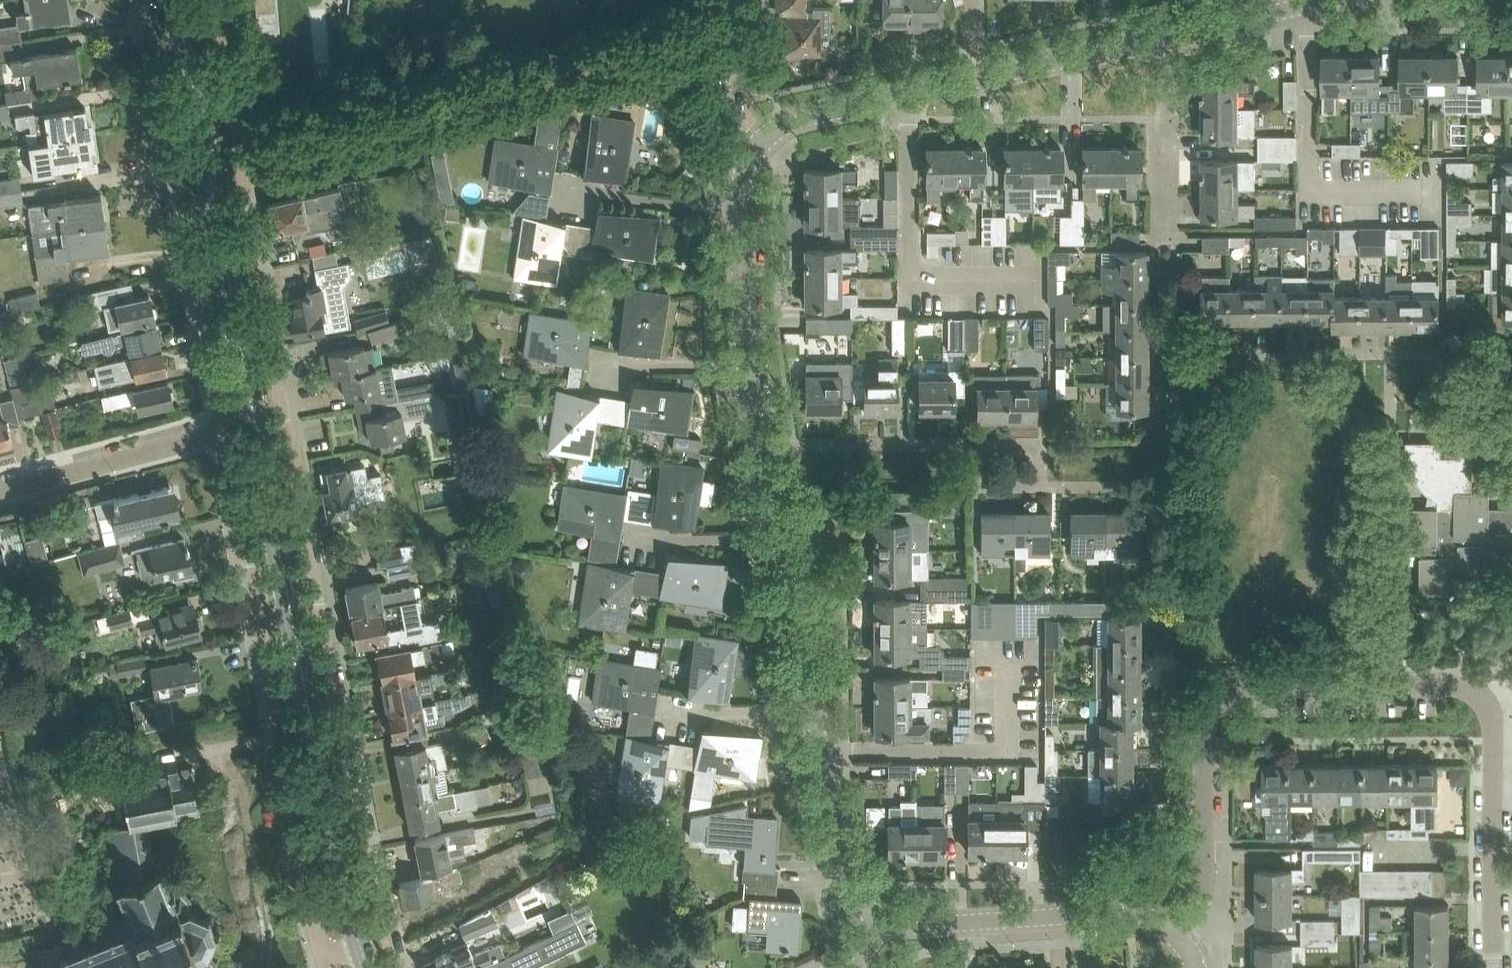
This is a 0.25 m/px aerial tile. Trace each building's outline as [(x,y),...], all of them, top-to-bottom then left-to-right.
[(67,17),(65,0),(24,0),(25,9),(16,11),(17,24),(19,24),(67,17)] [(256,11),(257,11),(258,29),(277,28),(275,9),(274,0),(255,0),(256,11)] [(813,19),(808,19),(807,10),(806,10),(806,0),(777,0),(777,11),(791,11),(791,19),(785,19),(786,51),(817,51),(818,34),(830,34),(829,7),(813,7),(813,19)] [(884,24),(941,24),(941,0),(884,0),(884,24)] [(19,24),(17,24),(0,27),(0,42),(21,39),(19,24)] [(26,87),(5,90),(7,102),(39,97),(34,68),(39,67),(42,83),(82,77),(77,47),(11,58),(14,72),(23,70),(26,87)] [(1336,91),(1350,91),(1350,56),(1324,56),(1324,111),(1336,111),(1336,91)] [(1380,56),(1350,56),(1350,91),(1368,91),(1368,111),(1390,111),(1390,83),(1379,83),(1380,56)] [(1401,83),(1390,83),(1390,111),(1415,111),(1415,92),(1430,92),(1429,56),(1402,56),(1401,83)] [(1458,56),(1429,56),(1430,92),(1445,92),(1445,111),(1469,111),(1469,83),(1457,83),(1458,56)] [(1480,56),(1479,83),(1469,83),(1469,111),(1492,111),(1492,92),(1507,92),(1507,56),(1480,56)] [(1203,96),(1203,108),(1238,108),(1238,94),(1255,94),(1255,80),(1203,80),(1203,92),(1202,92),(1202,96),(1203,96)] [(1285,80),(1285,108),(1297,108),(1297,80),(1285,80)] [(596,97),(595,106),(604,107),(605,99),(596,97)] [(0,104),(0,118),(9,117),(7,103),(0,104)] [(550,189),(553,170),(562,106),(538,109),(533,144),(496,138),(489,180),(531,186),(550,189)] [(36,129),(38,143),(91,135),(90,125),(88,125),(85,107),(34,115),(34,112),(14,115),(15,126),(29,124),(30,130),(36,129)] [(1255,124),(1238,124),(1238,108),(1203,108),(1203,136),(1255,136),(1255,124)] [(634,120),(593,114),(583,175),(625,181),(634,120)] [(1454,142),(1470,141),(1470,121),(1453,122),(1454,142)] [(28,144),(32,173),(82,165),(81,165),(94,163),(91,144),(93,143),(91,135),(38,143),(28,144)] [(1259,136),(1259,148),(1297,148),(1297,136),(1259,136)] [(1333,156),(1351,156),(1351,143),(1333,143),(1333,156)] [(1351,143),(1351,156),(1361,156),(1361,143),(1351,143)] [(1032,182),(1032,200),(1061,200),(1061,147),(1049,147),(1049,145),(1045,145),(1045,147),(1032,147),(1033,182),(1032,182)] [(1123,145),(1123,147),(1111,147),(1111,181),(1127,181),(1127,199),(1139,199),(1139,146),(1127,147),(1127,145),(1123,145)] [(967,146),(967,147),(955,147),(955,182),(970,182),(970,199),(983,199),(983,147),(971,147),(971,146),(967,146)] [(940,199),(940,182),(955,182),(955,147),(927,147),(927,199),(940,199)] [(1005,147),(1005,167),(1005,208),(1032,208),(1032,200),(1032,182),(1033,182),(1032,147),(1005,147)] [(1083,197),(1071,197),(1071,215),(1072,215),(1072,243),(1084,243),(1084,199),(1096,199),(1096,181),(1111,181),(1111,147),(1083,147),(1083,197)] [(1297,160),(1297,148),(1259,148),(1259,160),(1297,160)] [(557,149),(556,160),(568,162),(569,154),(565,150),(557,149)] [(1204,176),(1204,189),(1238,189),(1238,173),(1256,173),(1256,160),(1204,160),(1204,172),(1202,172),(1202,176),(1204,176)] [(1448,161),(1448,189),(1456,189),(1457,175),(1474,175),(1474,161),(1448,161)] [(1504,188),(1511,188),(1511,161),(1505,161),(1505,178),(1493,178),(1494,182),(1494,189),(1504,188)] [(885,168),(885,196),(897,196),(897,168),(885,168)] [(804,181),(804,185),(805,185),(805,197),(840,197),(840,182),(857,182),(857,169),(805,169),(805,181),(804,181)] [(22,189),(20,175),(0,178),(0,193),(22,189)] [(306,225),(308,232),(342,225),(337,201),(359,196),(355,178),(338,182),(339,187),(301,195),(301,196),(269,203),(274,231),(306,225)] [(439,184),(436,203),(451,205),(454,187),(439,184)] [(25,205),(22,189),(0,193),(0,208),(25,205)] [(546,216),(550,191),(535,189),(534,193),(528,191),(512,211),(546,216)] [(1238,203),(1238,189),(1204,189),(1204,216),(1256,216),(1256,228),(1297,228),(1297,216),(1256,215),(1256,203),(1238,203)] [(1456,189),(1448,189),(1448,214),(1471,214),(1472,202),(1456,201),(1456,189)] [(93,195),(28,205),(32,232),(69,226),(101,222),(97,196),(101,195),(101,194),(93,195)] [(840,197),(805,197),(805,225),(825,225),(858,225),(858,197),(840,197)] [(598,208),(595,227),(591,249),(652,259),(659,217),(598,208)] [(447,209),(446,220),(459,221),(461,211),(447,209)] [(1471,225),(1471,214),(1448,214),(1448,241),(1456,241),(1456,225),(1471,225)] [(982,243),(994,243),(994,215),(982,215),(982,243)] [(1006,215),(994,215),(994,243),(1006,243),(1006,215)] [(1072,243),(1072,215),(1071,215),(1060,215),(1060,243),(1072,243)] [(561,250),(591,255),(591,249),(595,227),(523,216),(514,277),(555,283),(561,250)] [(69,226),(32,232),(39,281),(69,277),(66,256),(101,251),(105,250),(109,249),(109,248),(105,249),(101,222),(69,226)] [(869,225),(869,236),(897,236),(897,224),(869,225)] [(1382,227),(1362,228),(1362,255),(1382,255),(1382,227)] [(1398,236),(1413,236),(1413,227),(1398,227),(1398,236)] [(1439,227),(1413,227),(1413,236),(1422,236),(1422,257),(1440,257),(1439,227)] [(1335,228),(1323,228),(1309,228),(1309,237),(1323,237),(1323,242),(1335,242),(1335,228)] [(1361,254),(1361,255),(1362,255),(1362,228),(1341,228),(1341,254),(1361,254)] [(1139,230),(1111,230),(1111,243),(1139,242),(1139,230)] [(927,231),(927,243),(938,243),(955,243),(955,231),(927,231)] [(1229,250),(1229,245),(1231,245),(1231,235),(1204,235),(1204,250),(1229,250)] [(1231,245),(1245,245),(1245,235),(1231,235),(1231,245)] [(1256,235),(1256,245),(1283,245),(1283,235),(1256,235)] [(1296,235),(1283,235),(1283,245),(1296,244),(1296,235)] [(897,248),(897,236),(869,236),(869,249),(897,248)] [(1492,264),(1504,264),(1504,266),(1511,266),(1511,241),(1504,241),(1504,239),(1492,239),(1492,264)] [(1448,254),(1456,254),(1456,241),(1448,241),(1448,254)] [(938,254),(938,243),(927,243),(927,254),(938,254)] [(804,265),(805,265),(805,278),(840,277),(840,262),(858,262),(858,249),(805,249),(805,261),(804,261),(804,265)] [(1048,251),(1048,278),(1057,278),(1057,263),(1071,263),(1070,251),(1048,251)] [(1103,265),(1103,278),(1147,277),(1147,251),(1116,251),(1116,265),(1103,265)] [(334,252),(312,256),(315,268),(317,268),(337,264),(334,252)] [(296,312),(290,313),(294,336),(314,332),(325,330),(351,326),(342,284),(346,283),(351,276),(348,262),(337,264),(317,268),(315,268),(318,286),(306,288),(307,296),(293,298),(296,312)] [(1492,291),(1504,291),(1504,292),(1511,292),(1511,266),(1504,266),(1504,264),(1492,264),(1492,291)] [(1256,274),(1256,289),(1256,320),(1283,320),(1283,281),(1283,274),(1256,274)] [(1204,275),(1204,320),(1230,320),(1231,289),(1230,289),(1230,275),(1204,275)] [(1457,277),(1448,276),(1448,293),(1456,293),(1456,291),(1457,277)] [(858,293),(840,292),(840,277),(805,278),(806,305),(858,305),(858,293)] [(1103,278),(1103,285),(1103,287),(1111,287),(1111,301),(1103,301),(1103,304),(1147,304),(1147,277),(1103,278)] [(1308,281),(1308,320),(1334,320),(1335,320),(1335,289),(1335,277),(1308,277),(1308,281)] [(1057,292),(1057,278),(1048,278),(1048,304),(1056,304),(1071,304),(1071,303),(1071,292),(1057,292)] [(1436,279),(1412,279),(1412,298),(1413,298),(1413,327),(1439,327),(1439,283),(1436,283),(1436,279)] [(1283,281),(1283,320),(1308,320),(1308,281),(1283,281)] [(130,283),(111,288),(85,294),(89,308),(104,305),(109,329),(154,319),(149,295),(134,298),(130,283)] [(640,289),(627,287),(621,329),(617,348),(637,351),(659,354),(669,293),(646,290),(640,289)] [(1230,320),(1256,320),(1256,289),(1231,289),(1230,320)] [(1334,320),(1334,328),(1361,328),(1361,298),(1337,298),(1337,289),(1335,289),(1335,320),(1334,320)] [(37,291),(8,298),(12,311),(40,304),(37,291)] [(1456,291),(1456,293),(1448,293),(1448,306),(1456,306),(1456,299),(1464,300),(1464,291),(1456,291)] [(1511,318),(1511,292),(1504,292),(1504,291),(1492,291),(1490,291),(1490,330),(1506,330),(1506,318),(1511,318)] [(1361,298),(1361,328),(1362,328),(1362,332),(1375,332),(1375,328),(1387,328),(1387,298),(1361,298)] [(1387,298),(1387,328),(1413,327),(1413,298),(1412,298),(1387,298)] [(1071,303),(1071,304),(1056,304),(1056,330),(1065,330),(1065,315),(1080,315),(1080,303),(1071,303)] [(426,311),(429,325),(446,321),(450,339),(462,337),(453,304),(426,311)] [(1103,329),(1116,329),(1116,330),(1147,330),(1147,304),(1103,304),(1103,329)] [(869,317),(892,317),(897,317),(897,305),(869,305),(869,317)] [(359,333),(391,323),(387,310),(354,320),(359,333)] [(523,353),(570,360),(584,362),(588,343),(591,320),(530,311),(523,353)] [(835,317),(806,317),(806,332),(835,332),(851,332),(851,318),(850,318),(850,317),(835,317)] [(908,317),(897,317),(892,317),(892,346),(908,346),(908,317)] [(948,349),(964,349),(963,317),(948,317),(948,349)] [(978,317),(963,317),(964,349),(978,349),(978,317)] [(1048,349),(1048,317),(1034,317),(1034,349),(1048,349)] [(373,344),(400,335),(396,322),(369,331),(373,344)] [(82,340),(85,351),(101,347),(104,350),(106,351),(110,350),(113,348),(114,345),(114,344),(127,341),(130,352),(161,344),(155,323),(82,340)] [(1056,344),(1065,344),(1065,330),(1056,330),(1056,344)] [(1147,330),(1116,330),(1116,356),(1147,356),(1147,330)] [(323,363),(331,362),(333,376),(392,365),(391,363),(377,365),(373,347),(365,348),(365,345),(321,353),(323,363)] [(462,377),(465,387),(472,385),(471,383),(463,348),(452,350),(458,378),(462,377)] [(95,363),(99,385),(166,371),(162,349),(95,363)] [(20,355),(5,359),(8,370),(22,363),(20,355)] [(1147,356),(1116,356),(1116,382),(1147,382),(1147,356)] [(864,377),(853,378),(853,400),(854,400),(854,397),(864,397),(864,409),(896,409),(896,389),(896,358),(879,358),(879,378),(864,377)] [(570,360),(566,387),(580,389),(584,362),(570,360)] [(851,361),(806,361),(806,373),(806,410),(840,410),(840,397),(851,397),(851,361)] [(394,376),(392,365),(333,376),(335,385),(343,383),(346,397),(354,395),(356,409),(430,396),(429,394),(383,402),(379,379),(394,376)] [(1055,366),(1055,382),(1065,382),(1064,366),(1055,366)] [(964,368),(919,369),(919,389),(919,409),(953,409),(953,400),(953,394),(964,394),(964,368)] [(978,417),(1006,417),(1006,373),(972,374),(972,386),(978,386),(978,417)] [(1040,373),(1006,373),(1006,417),(1034,417),(1034,386),(1040,386),(1040,373)] [(12,385),(20,417),(41,411),(42,411),(42,409),(77,400),(75,389),(39,398),(34,380),(12,385)] [(173,402),(168,381),(102,395),(104,408),(137,400),(139,410),(173,402)] [(687,432),(693,390),(632,381),(629,400),(626,422),(687,432)] [(1056,396),(1077,395),(1076,383),(1065,383),(1065,382),(1055,382),(1056,396)] [(1123,419),(1128,414),(1128,408),(1147,408),(1147,382),(1116,382),(1106,382),(1106,413),(1111,419),(1123,419)] [(471,383),(472,385),(479,415),(490,415),(492,387),(471,383)] [(590,457),(596,418),(599,395),(580,393),(557,389),(554,409),(548,450),(590,457)] [(599,395),(596,418),(626,422),(629,400),(599,395)] [(80,411),(98,407),(95,396),(78,400),(80,411)] [(433,414),(430,396),(356,409),(360,429),(368,428),(371,441),(406,435),(404,419),(433,414)] [(9,427),(20,424),(13,397),(0,401),(5,420),(0,421),(0,447),(13,443),(9,427)] [(55,407),(42,411),(41,411),(49,437),(63,433),(55,407)] [(674,434),(672,448),(698,452),(701,438),(674,434)] [(1489,507),(1490,491),(1472,491),(1472,453),(1458,453),(1458,457),(1441,456),(1442,441),(1406,441),(1406,452),(1408,460),(1410,468),(1414,477),(1418,483),(1423,489),(1429,495),(1426,507),(1408,507),(1408,541),(1421,541),(1421,590),(1451,590),(1451,577),(1489,577),(1489,565),(1511,565),(1511,507),(1489,507)] [(457,469),(480,466),(476,445),(454,450),(457,469)] [(670,449),(668,460),(680,462),(682,451),(670,449)] [(626,517),(653,521),(671,524),(694,527),(703,467),(661,460),(656,493),(630,489),(626,517)] [(385,497),(381,474),(366,477),(364,466),(346,470),(346,466),(320,471),(329,517),(359,511),(360,511),(359,503),(385,497)] [(565,485),(558,525),(592,530),(588,557),(615,562),(619,534),(625,494),(605,491),(565,485)] [(99,518),(113,514),(120,540),(145,534),(142,524),(162,520),(163,521),(169,519),(169,518),(175,517),(168,486),(117,497),(117,496),(113,497),(114,498),(95,502),(99,518)] [(875,548),(927,549),(927,509),(899,509),(899,521),(875,521),(875,533),(873,533),(873,537),(875,537),(875,548)] [(981,511),(981,513),(981,552),(1014,552),(1014,511),(981,511)] [(1050,552),(1050,513),(1049,511),(1014,511),(1014,552),(1015,569),(1025,569),(1025,552),(1050,552)] [(1071,511),(1071,552),(1104,552),(1104,511),(1071,511)] [(1104,552),(1139,552),(1139,511),(1104,511),(1104,552)] [(32,565),(49,560),(42,534),(25,539),(32,565)] [(184,538),(136,548),(142,577),(172,570),(174,579),(194,574),(187,545),(186,545),(184,538)] [(78,550),(83,573),(125,562),(120,540),(78,550)] [(375,551),(378,566),(387,564),(403,561),(416,555),(414,544),(375,551)] [(927,577),(927,564),(927,549),(875,548),(875,577),(927,577)] [(418,553),(416,555),(403,561),(387,564),(389,576),(412,572),(426,565),(420,552),(418,553)] [(721,605),(728,564),(667,554),(664,573),(661,594),(660,596),(721,605)] [(513,559),(511,566),(515,574),(522,577),(530,574),(533,568),(530,559),(522,556),(513,559)] [(629,590),(661,594),(664,573),(588,562),(579,623),(623,630),(629,590)] [(736,568),(734,577),(744,578),(745,569),(736,568)] [(936,577),(936,588),(969,588),(969,577),(936,577)] [(399,602),(416,599),(417,598),(417,597),(415,597),(413,586),(402,588),(402,589),(380,593),(378,581),(345,587),(350,611),(399,602)] [(969,588),(936,588),(936,599),(943,599),(969,599),(969,588)] [(416,599),(399,602),(404,626),(386,630),(382,609),(351,615),(356,644),(387,638),(389,647),(439,636),(447,633),(440,619),(422,622),(417,598),(416,599)] [(909,626),(927,626),(927,599),(875,599),(875,611),(874,611),(874,615),(875,615),(875,627),(909,627),(909,626)] [(992,612),(1003,612),(1014,612),(1014,601),(971,601),(971,637),(992,637),(992,612)] [(1036,613),(1060,613),(1060,601),(1014,601),(1014,612),(1016,612),(1016,637),(1037,637),(1036,613)] [(1060,601),(1060,613),(1104,614),(1104,601),(1060,601)] [(1138,601),(1104,601),(1104,614),(1138,614),(1138,601)] [(144,633),(155,630),(159,645),(201,634),(200,629),(203,625),(201,617),(196,616),(195,610),(185,613),(183,605),(158,612),(158,614),(140,619),(144,633)] [(130,606),(105,613),(108,627),(133,620),(130,606)] [(992,612),(992,637),(1003,637),(1003,612),(992,612)] [(1003,612),(1003,637),(1016,637),(1016,612),(1014,612),(1003,612)] [(1063,643),(1063,629),(1058,629),(1058,616),(1045,616),(1045,643),(1054,643),(1063,643)] [(1097,617),(1097,644),(1107,644),(1139,644),(1139,617),(1097,617)] [(919,665),(942,666),(970,665),(970,654),(943,654),(943,651),(938,645),(927,645),(927,642),(927,626),(909,626),(909,627),(875,627),(875,655),(919,655),(919,665)] [(661,627),(660,632),(664,632),(663,640),(674,641),(676,629),(661,627)] [(738,640),(696,633),(687,694),(728,701),(738,640)] [(396,649),(377,653),(382,680),(415,674),(412,659),(454,650),(451,638),(396,649)] [(660,639),(653,638),(652,645),(659,646),(660,639)] [(1054,658),(1054,643),(1045,643),(1045,658),(1054,658)] [(1096,658),(1096,670),(1139,670),(1139,644),(1107,644),(1097,644),(1096,644),(1096,658)] [(116,661),(109,663),(111,675),(145,669),(143,656),(116,661)] [(598,657),(592,698),(631,704),(626,735),(649,739),(660,667),(598,657)] [(150,694),(130,698),(137,731),(174,723),(171,707),(168,692),(200,686),(195,659),(176,662),(152,667),(157,693),(150,694)] [(970,678),(970,665),(942,666),(942,678),(970,678)] [(387,708),(421,702),(420,698),(433,696),(431,684),(448,681),(448,679),(467,676),(465,668),(446,672),(445,668),(415,674),(382,680),(387,708)] [(1139,670),(1096,670),(1096,695),(1139,696),(1139,670)] [(874,693),(875,693),(875,704),(909,704),(909,690),(927,690),(927,677),(875,677),(875,689),(874,689),(874,693)] [(1045,681),(1045,695),(1054,695),(1054,681),(1045,681)] [(1059,705),(1054,704),(1054,695),(1045,695),(1045,723),(1059,723),(1059,705)] [(1096,695),(1096,721),(1100,721),(1100,722),(1131,722),(1139,722),(1139,696),(1096,695)] [(453,708),(451,696),(421,702),(387,708),(393,737),(412,733),(426,731),(423,714),(453,708)] [(930,720),(930,704),(909,705),(909,704),(875,704),(875,733),(927,733),(927,720),(930,720)] [(958,705),(958,722),(953,722),(953,741),(962,741),(962,733),(970,733),(970,705),(958,705)] [(467,749),(491,737),(480,713),(456,725),(467,749)] [(1131,722),(1100,722),(1100,748),(1131,748),(1131,722)] [(695,769),(736,775),(755,778),(762,737),(701,727),(698,747),(695,769)] [(1045,733),(1045,747),(1054,748),(1054,733),(1045,733)] [(657,803),(663,764),(695,769),(698,747),(649,739),(626,735),(616,797),(657,803)] [(437,768),(447,767),(442,741),(426,744),(395,750),(400,776),(437,769),(437,768)] [(1054,763),(1054,748),(1045,747),(1045,763),(1054,763)] [(1131,748),(1100,748),(1100,773),(1100,774),(1131,774),(1131,748)] [(546,749),(535,752),(539,775),(551,772),(546,749)] [(522,754),(527,777),(539,775),(535,752),(522,754)] [(129,758),(107,762),(112,794),(124,792),(130,822),(109,826),(117,868),(155,861),(147,820),(200,810),(192,766),(133,777),(129,758)] [(888,776),(916,776),(916,764),(889,764),(888,776)] [(945,792),(956,792),(957,764),(945,764),(945,792)] [(969,764),(957,764),(956,792),(969,792),(969,764)] [(1025,792),(1024,801),(1045,801),(1045,800),(1045,780),(1037,780),(1037,764),(1025,764),(1025,784),(1025,792)] [(1339,764),(1315,765),(1315,800),(1339,800),(1339,764)] [(1363,764),(1339,764),(1339,800),(1363,800),(1363,764)] [(1388,764),(1363,764),(1363,800),(1388,800),(1388,764)] [(1388,764),(1388,800),(1413,800),(1413,764),(1388,764)] [(1413,837),(1428,837),(1428,827),(1438,827),(1438,764),(1413,764),(1413,800),(1413,827),(1413,837)] [(1288,837),(1289,800),(1291,800),(1291,765),(1265,765),(1265,800),(1271,800),(1272,813),(1266,813),(1266,837),(1288,837)] [(1315,765),(1291,765),(1291,800),(1315,800),(1315,765)] [(437,794),(437,793),(435,780),(439,779),(437,769),(400,776),(404,800),(437,794)] [(1100,773),(1088,773),(1088,800),(1131,800),(1131,774),(1100,774),(1100,773)] [(1045,780),(1045,800),(1045,801),(1060,801),(1060,774),(1045,774),(1045,780)] [(712,798),(713,787),(692,784),(691,795),(712,798)] [(478,802),(475,787),(437,793),(437,794),(404,800),(410,827),(440,821),(437,807),(450,805),(451,808),(454,810),(475,806),(478,802)] [(916,799),(901,800),(901,805),(888,805),(888,857),(900,857),(900,858),(905,858),(905,857),(916,857),(916,822),(915,822),(916,799)] [(985,854),(985,853),(996,853),(996,801),(969,801),(968,853),(980,853),(980,854),(985,854)] [(1024,853),(1024,801),(996,801),(996,853),(1024,853)] [(884,825),(884,805),(866,804),(866,825),(884,825)] [(931,805),(931,822),(916,822),(916,857),(944,857),(944,805),(931,805)] [(777,817),(708,812),(707,841),(744,844),(742,863),(745,863),(744,880),(777,883),(778,866),(764,865),(765,854),(774,855),(777,817)] [(500,822),(475,827),(476,836),(501,831),(500,822)] [(530,836),(538,855),(565,845),(557,825),(530,836)] [(1362,836),(1388,836),(1388,827),(1363,826),(1362,836)] [(447,845),(477,839),(476,836),(475,827),(415,838),(421,872),(451,866),(447,845)] [(1297,837),(1313,837),(1313,827),(1297,827),(1297,837)] [(1388,827),(1388,836),(1413,837),(1413,827),(1388,827)] [(1304,861),(1361,861),(1361,848),(1304,848),(1304,861)] [(216,959),(208,951),(215,933),(208,916),(191,908),(191,896),(181,886),(171,890),(162,867),(157,869),(155,861),(117,868),(120,884),(117,886),(126,909),(103,918),(105,923),(85,931),(83,926),(59,936),(61,941),(37,951),(45,967),(216,967),(216,959)] [(462,878),(459,867),(418,878),(399,883),(404,904),(438,895),(435,885),(462,878)] [(1292,869),(1257,869),(1257,895),(1294,895),(1294,880),(1305,880),(1305,868),(1292,868),(1292,869)] [(1361,895),(1373,895),(1373,869),(1361,869),(1361,895)] [(1373,895),(1385,895),(1385,869),(1373,869),(1373,895)] [(1385,895),(1397,895),(1397,869),(1385,869),(1385,895)] [(1409,869),(1397,869),(1397,895),(1409,895),(1409,869)] [(1409,895),(1421,895),(1421,869),(1409,869),(1409,895)] [(1421,895),(1425,895),(1433,895),(1433,869),(1421,869),(1421,895)] [(1445,869),(1433,869),(1433,895),(1445,895),(1445,869)] [(750,905),(735,904),(733,925),(770,928),(768,949),(797,951),(800,907),(791,907),(791,901),(776,900),(777,883),(744,880),(742,897),(750,897),(750,905)] [(1360,932),(1359,894),(1342,894),(1343,933),(1360,932)] [(1257,919),(1294,919),(1294,895),(1257,895),(1257,919)] [(1381,904),(1369,905),(1370,930),(1381,930),(1381,929),(1392,928),(1391,915),(1381,915),(1381,904)] [(1417,905),(1417,930),(1449,930),(1449,904),(1417,905)] [(465,938),(497,925),(490,908),(459,924),(465,938)] [(1334,919),(1303,920),(1303,933),(1334,933),(1334,919)] [(585,940),(576,922),(504,955),(473,967),(525,967),(585,940)] [(1370,955),(1381,955),(1381,930),(1370,930),(1370,955)] [(1449,930),(1417,930),(1417,955),(1449,955),(1449,930)] [(1335,944),(1334,933),(1303,933),(1303,944),(1335,944)] [(424,967),(473,967),(504,955),(499,942),(485,948),(485,950),(472,955),(467,941),(450,948),(451,951),(443,953),(436,957),(436,959),(423,964),(424,967)] [(1257,945),(1257,967),(1294,967),(1294,945),(1257,945)] [(1417,955),(1417,967),(1449,967),(1449,955),(1417,955)]
